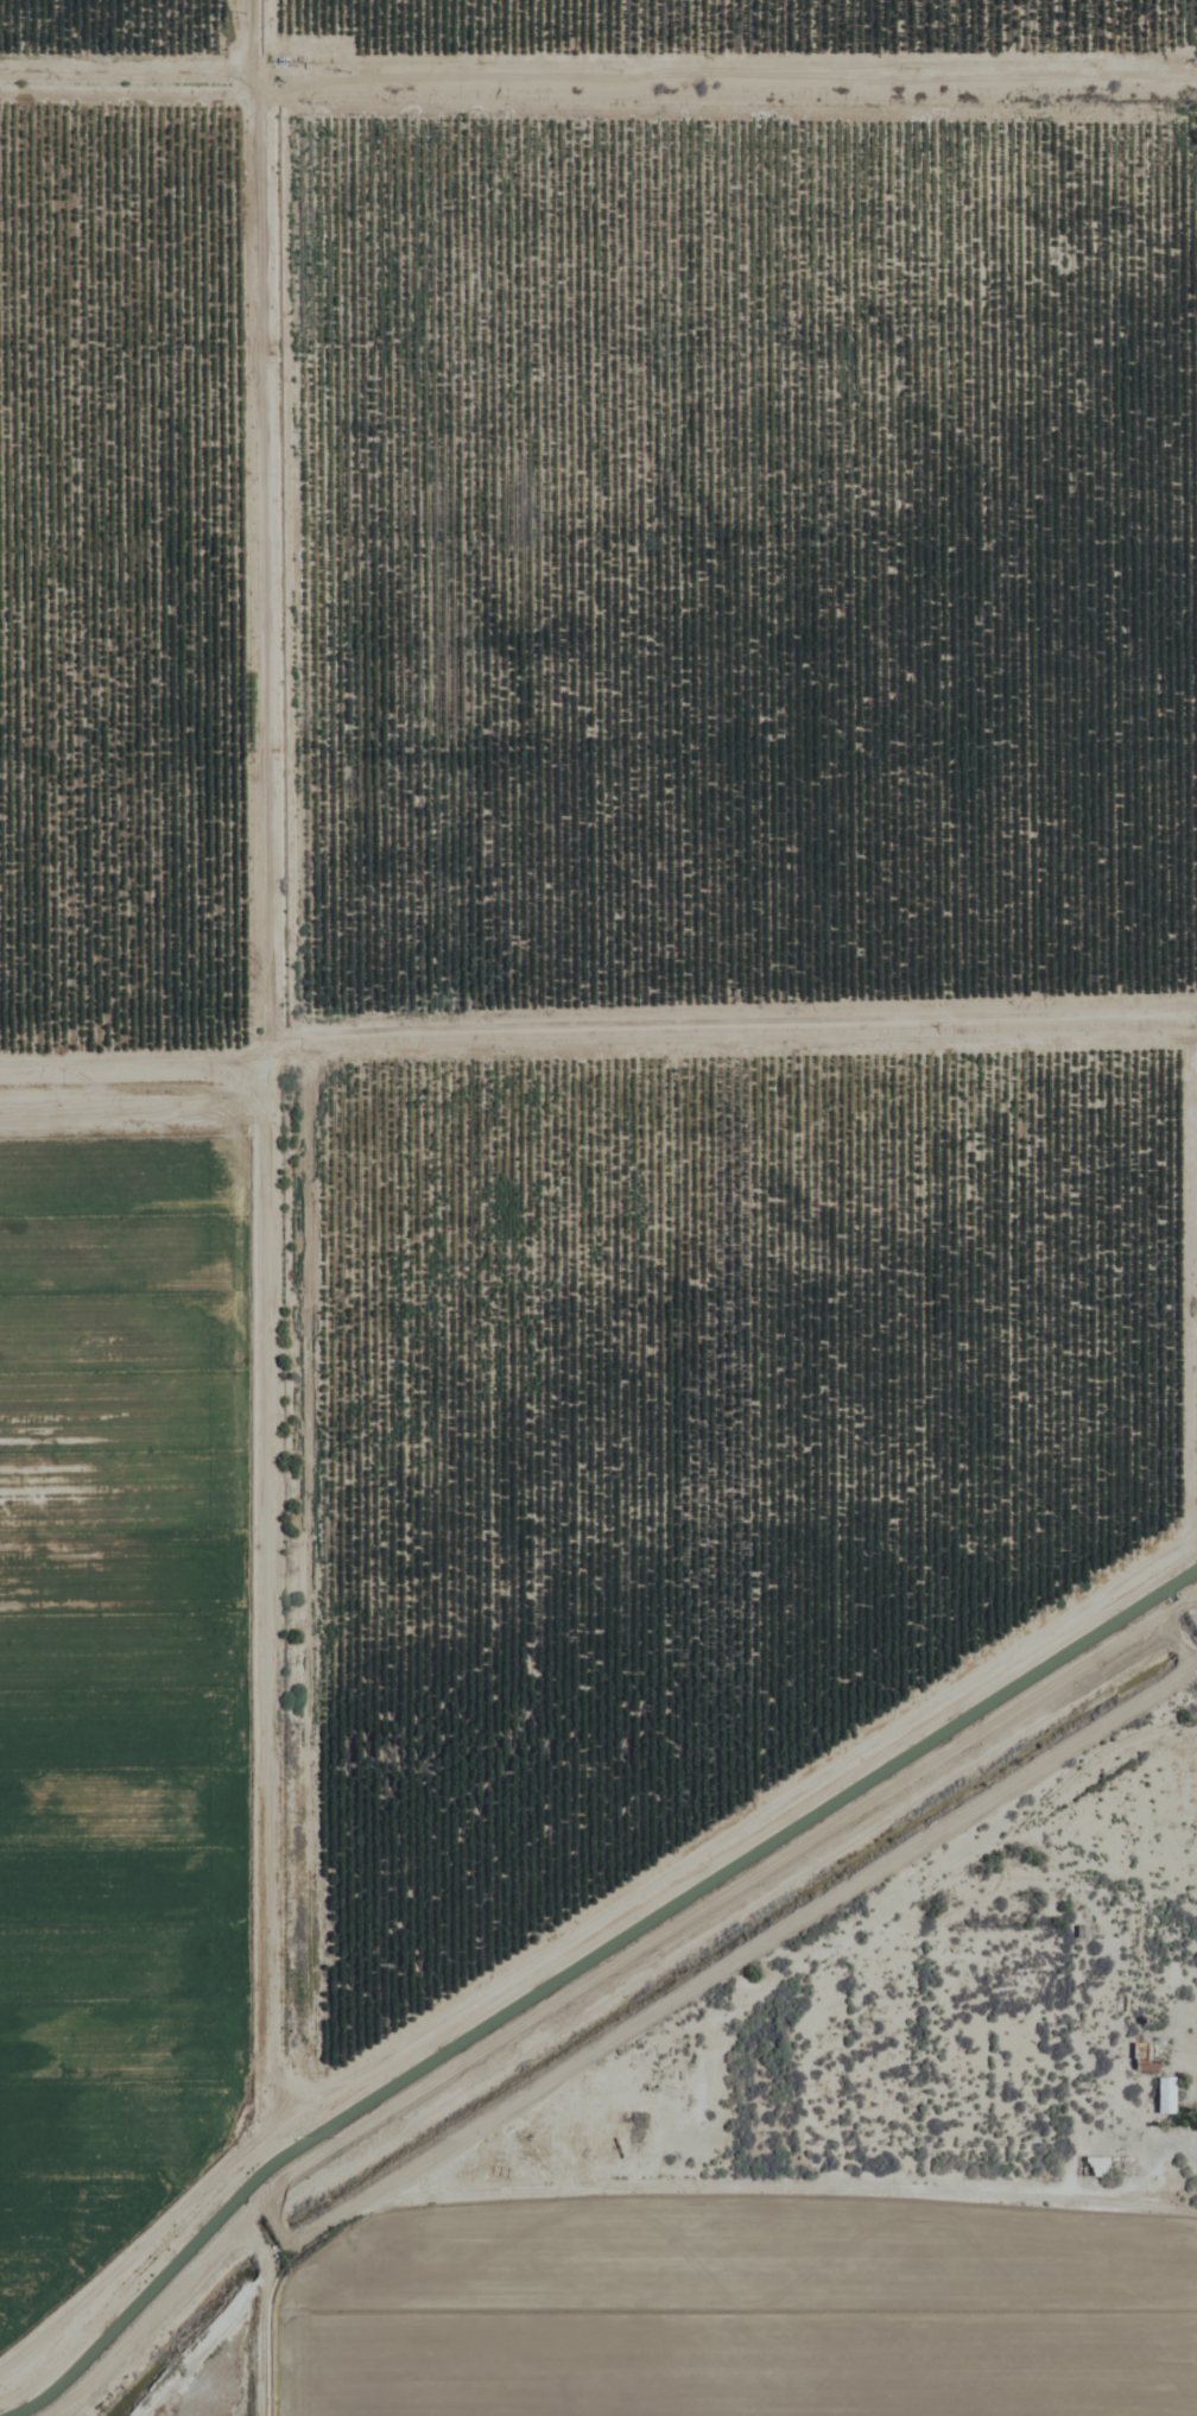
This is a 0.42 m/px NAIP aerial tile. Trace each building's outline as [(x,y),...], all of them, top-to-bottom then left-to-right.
[(1154,2043),(1130,2043),(1130,2071),(1154,2071),(1154,2043)] [(1154,2114),(1171,2114),(1171,2077),(1154,2077),(1154,2114)]
